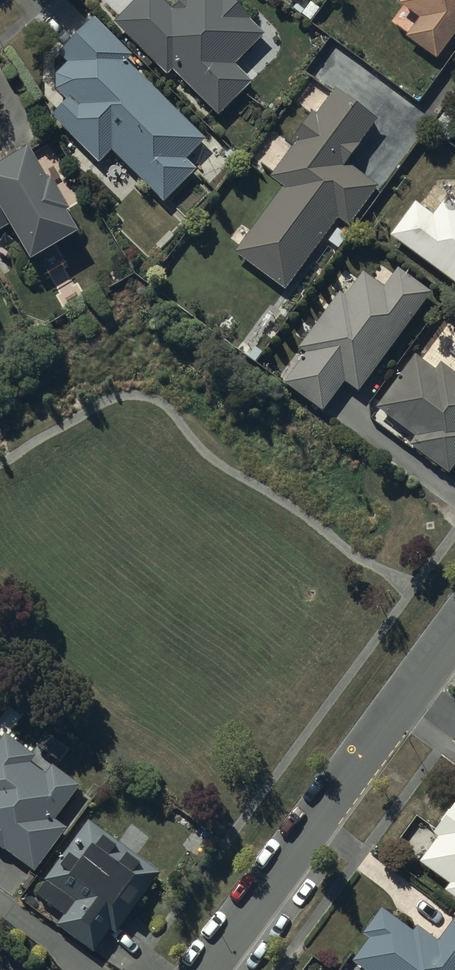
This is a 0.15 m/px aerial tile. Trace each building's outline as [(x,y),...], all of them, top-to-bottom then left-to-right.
[(114,27),(167,79),(172,75),(217,119),(250,86),(232,68),(262,37),(224,0),(175,0),(174,1),(180,7),(173,14),(158,0),(140,0),(114,27)] [(398,7),(417,22),(403,41),(435,64),(454,37),(454,0),(403,0),(398,7)] [(52,121),(99,167),(112,154),(164,206),(197,173),(188,163),(208,143),(128,64),(133,59),(95,21),(58,58),(67,67),(56,78),(56,94),(68,105),(52,121)] [(281,191),(234,255),(283,291),(335,221),(347,229),(376,191),(345,168),(376,125),(333,93),(315,118),(311,114),(289,144),(294,147),(269,182),(281,191)] [(7,232),(30,271),(79,242),(66,221),(69,219),(51,189),(48,191),(28,157),(7,170),(2,162),(0,163),(0,236),(7,232)] [(390,240),(454,288),(454,209),(444,200),(431,218),(414,206),(390,240)] [(305,358),(284,385),(323,414),(343,386),(358,396),(430,297),(397,273),(383,292),(361,276),(343,301),(337,297),(297,352),(305,358)] [(376,412),(416,441),(410,450),(447,478),(454,466),(454,377),(439,366),(434,372),(415,359),(376,412)] [(0,745),(0,851),(35,876),(67,832),(56,824),(81,790),(52,769),(44,778),(29,767),(34,760),(5,739),(0,745)] [(418,866),(449,887),(442,897),(454,906),(454,806),(430,838),(436,842),(418,866)] [(46,886),(36,900),(63,920),(56,929),(94,957),(111,935),(115,938),(161,878),(89,824),(43,883),(46,886)] [(350,965),(356,969),(454,969),(454,918),(435,946),(415,931),(411,936),(380,913),(361,939),(366,943),(350,965)]
